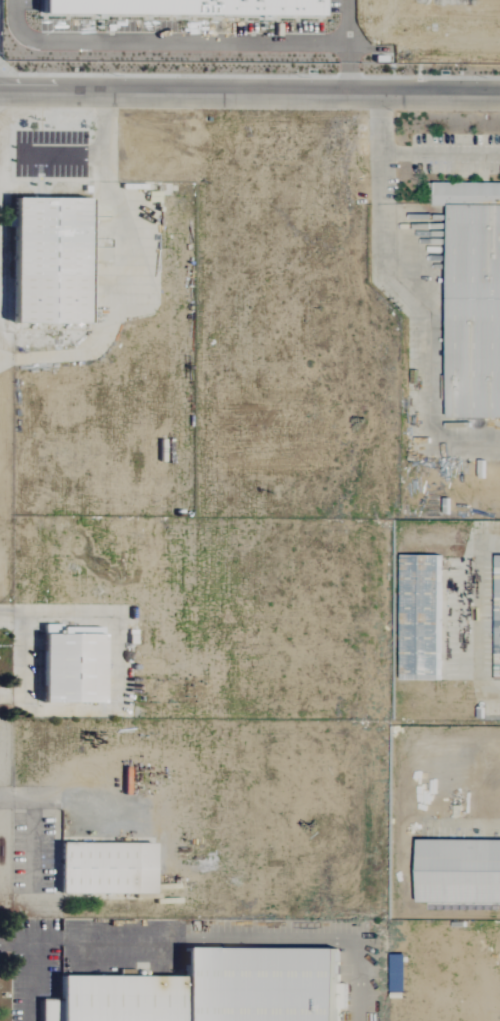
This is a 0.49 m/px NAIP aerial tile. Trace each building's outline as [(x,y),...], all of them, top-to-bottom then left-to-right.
[(37,13),(37,0),(315,0),(315,17),(37,13)] [(434,183),(434,206),(449,206),(448,419),(499,419),(499,183),(434,183)] [(10,199),(9,324),(84,325),(84,199),(10,199)] [(440,554),(401,554),(401,680),(439,680),(440,554)] [(40,634),(40,703),(101,703),(101,634),(40,634)] [(418,839),(418,903),(499,903),(499,839),(418,839)] [(58,893),(152,893),(152,842),(58,842),(58,893)] [(336,947),(181,947),(181,975),(60,975),(60,999),(40,999),(40,1020),(336,1020),(336,947)] [(404,955),(389,955),(389,992),(404,992),(404,955)]
